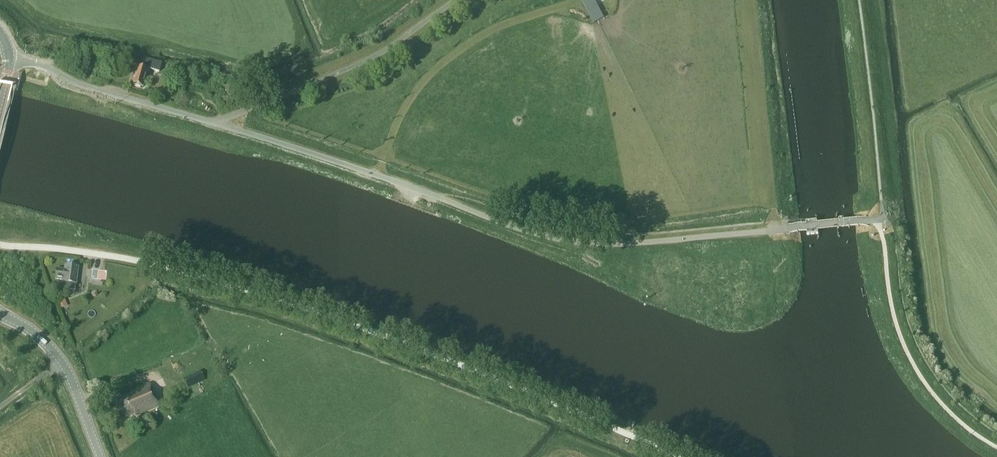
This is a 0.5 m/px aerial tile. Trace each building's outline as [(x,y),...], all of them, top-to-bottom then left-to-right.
[(136,67),(133,76),(134,77),(132,84),(134,84),(134,85),(140,87),(140,86),(142,87),(144,80),(145,80),(148,71),(149,70),(147,69),(147,68),(159,71),(162,62),(135,55),(133,64),(138,66),(137,67),(136,67)] [(120,59),(111,57),(109,64),(118,66),(120,59)] [(131,62),(121,59),(118,69),(128,72),(131,62)] [(806,220),(807,234),(818,233),(817,219),(806,220)] [(63,280),(62,282),(62,289),(75,290),(78,266),(65,265),(64,269),(56,268),(55,279),(63,280)] [(108,270),(92,268),(91,278),(106,281),(108,270)] [(60,309),(69,306),(65,297),(56,300),(60,309)] [(135,414),(158,405),(149,383),(123,393),(124,396),(113,400),(116,409),(122,407),(126,417),(135,413),(135,414)]
